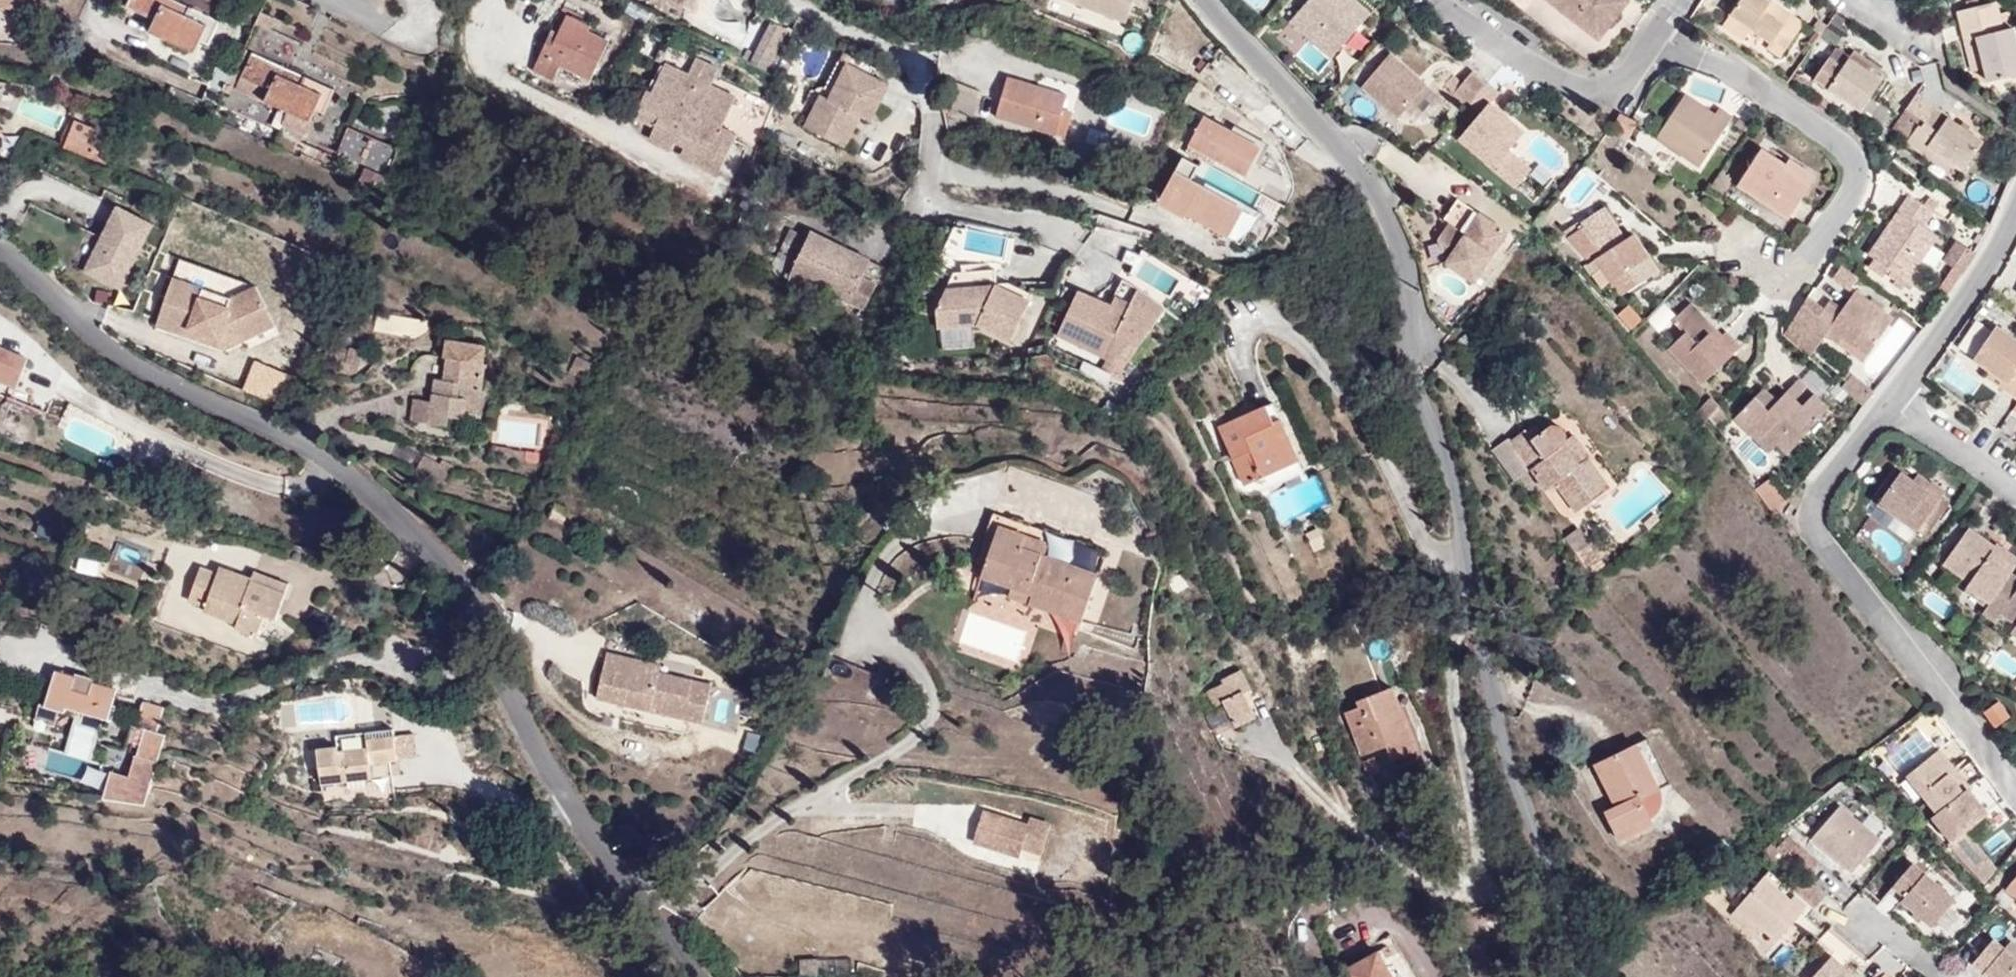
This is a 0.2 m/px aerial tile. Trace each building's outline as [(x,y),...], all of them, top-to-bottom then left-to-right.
[(11,0),(0,0),(0,12),(10,13),(11,0)] [(10,13),(29,16),(30,0),(11,0),(10,13)] [(206,32),(149,5),(151,0),(128,0),(120,20),(148,34),(142,48),(190,70),(206,32)] [(695,0),(680,0),(678,3),(690,10),(695,0)] [(1140,0),(1073,0),(1132,24),(1140,0)] [(1290,25),(1330,60),(1368,17),(1349,0),(1313,0),(1290,25)] [(1607,0),(1537,0),(1533,5),(1596,55),(1627,16),(1607,0)] [(1762,22),(1770,12),(1753,0),(1748,0),(1721,37),(1744,52),(1751,41),(1767,53),(1764,57),(1779,68),(1802,34),(1790,26),(1782,36),(1762,22)] [(1790,26),(1770,12),(1762,22),(1782,36),(1790,26)] [(2006,41),(1999,16),(1959,26),(1967,58),(1982,54),(1993,98),(2015,91),(2015,40),(2006,41)] [(591,77),(609,39),(568,20),(555,44),(546,40),(534,67),(555,76),(560,63),(591,77)] [(1818,45),(1826,33),(1818,27),(1810,40),(1818,45)] [(769,68),(786,36),(769,28),(753,59),(769,68)] [(1820,47),(1834,56),(1845,40),(1831,31),(1820,47)] [(679,147),(713,78),(723,83),(731,66),(707,53),(699,71),(676,59),(665,81),(660,91),(654,88),(640,114),(661,126),(656,135),(679,147)] [(1993,98),(1982,54),(1967,58),(1979,101),(1993,98)] [(828,106),(847,68),(873,80),(876,72),(841,55),(817,101),(828,106)] [(1872,74),(1852,60),(1846,69),(1866,83),(1872,74)] [(306,144),(325,102),(251,67),(237,96),(264,110),(258,123),(306,144)] [(1859,123),(1886,85),(1872,74),(1866,83),(1846,69),(1841,76),(1828,67),(1812,89),(1859,123)] [(870,124),(887,87),(873,80),(847,68),(828,106),(817,101),(802,131),(847,153),(857,133),(847,129),(853,116),(863,121),(870,124)] [(1425,99),(1389,71),(1363,103),(1399,131),(1425,99)] [(660,91),(665,81),(659,78),(654,88),(660,91)] [(733,126),(748,96),(723,83),(713,78),(688,130),(697,134),(690,147),(687,153),(728,174),(748,133),(733,126)] [(1044,93),(1013,81),(999,117),(1065,145),(1075,120),(1067,117),(1071,105),(1044,93)] [(1811,92),(1799,84),(1792,95),(1804,102),(1811,92)] [(1044,93),(1071,105),(1067,117),(1075,120),(1083,100),(1047,85),(1044,93)] [(1478,129),(1456,156),(1515,202),(1529,183),(1506,165),(1521,146),(1488,120),(1498,107),(1487,98),(1485,99),(1471,88),(1452,112),(1466,123),(1468,121),(1478,129)] [(1732,131),(1734,129),(1719,119),(1715,125),(1684,105),(1654,150),(1698,181),(1732,131)] [(1246,176),(1262,147),(1205,115),(1189,144),(1246,176)] [(857,133),(863,121),(853,116),(847,129),(857,133)] [(1980,156),(1949,133),(1951,128),(1934,117),(1920,136),(1919,138),(1914,135),(1901,154),(1923,170),(1931,157),(1952,174),(1962,181),(1980,156)] [(92,159),(106,131),(77,118),(64,146),(92,159)] [(1087,146),(1111,155),(1119,131),(1096,123),(1087,146)] [(1887,145),(1901,154),(1914,135),(1919,138),(1920,136),(1901,123),(1887,145)] [(384,184),(392,136),(342,128),(338,155),(362,159),(359,180),(384,184)] [(690,147),(697,134),(688,130),(681,142),(690,147)] [(99,144),(92,159),(104,165),(112,150),(99,144)] [(1952,174),(1931,157),(1923,170),(1944,185),(1952,174)] [(1809,202),(1779,182),(1784,173),(1760,158),(1735,195),(1789,232),(1809,202)] [(1818,187),(1788,167),(1784,173),(1779,182),(1809,202),(1818,187)] [(1175,171),(1158,203),(1184,218),(1186,214),(1228,237),(1243,209),(1175,171)] [(363,199),(386,209),(393,195),(370,184),(363,199)] [(1905,294),(1938,245),(1926,236),(1934,223),(1904,204),(1863,265),(1905,294)] [(122,290),(154,225),(114,206),(83,272),(122,290)] [(1632,270),(1618,251),(1625,246),(1599,213),(1573,231),(1578,237),(1560,249),(1583,279),(1593,272),(1619,307),(1657,281),(1645,262),(1632,270)] [(1477,287),(1506,234),(1479,215),(1468,235),(1449,224),(1438,245),(1452,252),(1443,268),(1477,287)] [(870,275),(878,256),(815,225),(793,273),(871,312),(885,282),(870,275)] [(1645,262),(1630,241),(1625,246),(1618,251),(1632,270),(1645,262)] [(1963,276),(1976,256),(1957,243),(1944,263),(1954,269),(1963,276)] [(263,290),(191,256),(180,279),(235,305),(263,290)] [(1963,276),(1954,269),(1937,295),(1946,302),(1963,276)] [(1005,347),(1028,299),(1006,288),(994,287),(993,274),(948,276),(932,312),(930,330),(935,332),(970,331),(1005,347)] [(1859,288),(1843,276),(1834,289),(1849,300),(1859,288)] [(281,339),(263,290),(235,305),(180,279),(157,326),(188,342),(194,331),(208,338),(202,348),(209,352),(244,338),(249,350),(281,339)] [(1126,313),(1134,297),(1119,285),(1110,303),(1126,313)] [(1161,318),(1134,297),(1126,313),(1152,329),(1161,318)] [(1115,378),(1152,329),(1126,313),(1121,322),(1104,313),(1072,299),(1050,344),(1078,356),(1115,378)] [(1870,366),(1895,329),(1854,302),(1842,320),(1836,330),(1822,322),(1808,342),(1823,351),(1826,347),(1838,355),(1843,348),(1870,366)] [(1121,322),(1126,313),(1110,303),(1104,313),(1121,322)] [(1617,314),(1631,328),(1642,318),(1628,303),(1617,314)] [(1820,349),(1808,342),(1822,322),(1806,311),(1783,346),(1783,348),(1808,367),(1820,349)] [(1836,330),(1842,320),(1828,312),(1822,322),(1836,330)] [(1704,401),(1740,359),(1725,344),(1719,349),(1714,357),(1705,349),(1711,342),(1687,318),(1670,337),(1679,346),(1662,365),(1704,401)] [(2000,325),(1975,364),(2003,384),(1999,391),(2015,405),(2015,336),(2000,325)] [(1658,351),(1670,337),(1657,326),(1645,340),(1658,351)] [(202,348),(208,338),(194,331),(188,342),(202,348)] [(224,359),(249,350),(244,338),(209,352),(224,359)] [(1719,349),(1711,342),(1705,349),(1714,357),(1719,349)] [(28,358),(0,347),(0,381),(17,387),(28,358)] [(1870,366),(1843,348),(1838,355),(1865,374),(1870,366)] [(503,371),(505,356),(467,350),(464,364),(503,371)] [(590,380),(598,364),(579,354),(571,371),(590,380)] [(263,402),(283,378),(259,358),(239,382),(263,402)] [(1966,400),(1978,383),(1948,362),(1936,379),(1966,400)] [(482,422),(487,393),(499,395),(503,371),(464,364),(460,386),(453,385),(448,411),(435,409),(431,431),(465,435),(467,426),(481,428),(482,422)] [(1876,402),(1854,385),(1844,396),(1866,414),(1876,402)] [(1785,466),(1828,421),(1799,392),(1779,413),(1768,424),(1753,410),(1733,431),(1752,450),(1760,442),(1776,456),(1785,466)] [(494,424),(499,395),(487,393),(482,422),(494,424)] [(1779,413),(1764,398),(1753,410),(1768,424),(1779,413)] [(1276,433),(1269,416),(1223,434),(1247,494),(1303,472),(1286,428),(1276,433)] [(1576,466),(1564,454),(1564,443),(1556,431),(1547,427),(1527,442),(1519,433),(1502,446),(1542,494),(1553,485),(1576,512),(1608,485),(1585,457),(1576,466)] [(1588,454),(1573,435),(1564,443),(1564,454),(1576,466),(1585,457),(1588,454)] [(1776,456),(1760,442),(1752,450),(1767,465),(1776,456)] [(530,469),(532,453),(502,450),(501,467),(530,469)] [(1933,491),(1915,478),(1908,488),(1927,501),(1933,491)] [(1787,502),(1770,479),(1755,490),(1772,512),(1787,502)] [(1942,508),(1947,501),(1933,491),(1927,501),(1908,488),(1899,481),(1894,483),(1874,515),(1918,544),(1919,543),(1923,537),(1942,508)] [(570,529),(579,513),(562,504),(553,521),(570,529)] [(1950,514),(1942,508),(1923,537),(1929,541),(1931,542),(1950,514)] [(1098,623),(1122,557),(1008,514),(986,571),(1018,583),(1037,590),(1034,599),(1098,623)] [(1971,527),(1944,568),(1967,583),(1964,588),(1971,593),(1992,608),(2015,572),(2015,558),(1971,527)] [(1929,541),(1923,537),(1919,543),(1925,547),(1929,541)] [(1591,573),(1572,548),(1556,561),(1575,585),(1591,573)] [(278,626),(289,599),(252,586),(255,580),(225,569),(220,576),(204,571),(194,598),(211,605),(206,617),(238,630),(236,636),(256,642),(265,622),(278,626)] [(1992,608),(1984,620),(1996,628),(2001,621),(2015,632),(2015,572),(1992,608)] [(289,599),(294,586),(259,573),(255,580),(252,586),(289,599)] [(1034,599),(1037,590),(1018,583),(1016,592),(1034,599)] [(1992,608),(1971,593),(1965,602),(1986,617),(1992,608)] [(1017,662),(1027,632),(970,612),(960,642),(1017,662)] [(678,719),(687,677),(657,671),(658,664),(608,654),(598,702),(678,719)] [(1226,707),(1236,732),(1256,722),(1243,695),(1254,690),(1245,671),(1223,682),(1224,686),(1206,695),(1215,713),(1226,707)] [(50,677),(42,706),(36,705),(31,722),(50,728),(55,712),(72,717),(73,712),(80,714),(79,719),(75,730),(95,736),(100,720),(103,709),(108,711),(109,706),(112,696),(50,677)] [(698,723),(707,681),(687,677),(678,719),(698,723)] [(1423,749),(1396,686),(1361,702),(1364,709),(1347,716),(1366,760),(1392,749),(1396,760),(1423,749)] [(2015,711),(1999,689),(1980,703),(1997,726),(2015,711)] [(153,764),(161,737),(153,734),(160,709),(139,703),(132,728),(140,731),(135,750),(132,758),(153,764)] [(100,720),(108,722),(112,707),(109,706),(108,711),(103,709),(100,720)] [(1882,753),(1902,773),(1945,733),(1926,712),(1882,753)] [(368,737),(391,735),(394,730),(394,727),(390,724),(340,730),(337,734),(338,747),(369,743),(368,737)] [(132,728),(127,727),(121,746),(135,750),(140,731),(132,728)] [(374,776),(371,757),(394,755),(391,735),(368,737),(369,743),(338,747),(318,749),(323,783),(374,776)] [(1661,780),(1636,740),(1628,746),(1652,786),(1661,780)] [(1652,786),(1628,746),(1587,771),(1608,810),(1601,815),(1616,843),(1650,822),(1646,816),(1653,805),(1652,786)] [(396,773),(394,755),(371,757),(374,776),(396,773)] [(131,758),(129,763),(152,770),(153,764),(131,758)] [(1957,788),(1929,758),(1900,784),(1925,815),(1957,788)] [(141,807),(152,770),(129,763),(124,779),(106,774),(98,801),(141,807)] [(1931,822),(1962,795),(1957,788),(1925,815),(1931,822)] [(1991,830),(1979,817),(1962,795),(1931,822),(1927,825),(1947,848),(1959,838),(1970,849),(1991,830)] [(1078,844),(1087,819),(1061,810),(1059,818),(1012,799),(1002,831),(1050,849),(1055,835),(1078,844)] [(1877,838),(1837,805),(1805,842),(1845,876),(1877,838)] [(2002,821),(1990,807),(1979,817),(1991,830),(2002,821)] [(1073,857),(1078,844),(1055,835),(1050,849),(1073,857)] [(1808,868),(1778,842),(1764,855),(1796,882),(1808,868)] [(2006,858),(2015,866),(2015,845),(2006,858)] [(1781,879),(1766,866),(1757,875),(1774,888),(1781,879)] [(1925,932),(1948,905),(1907,870),(1887,893),(1899,904),(1896,908),(1925,932)] [(1771,942),(1798,910),(1774,888),(1757,875),(1730,905),(1771,942)] [(1999,897),(2012,907),(2013,910),(2015,912),(2015,877),(1999,897)] [(1949,933),(1978,900),(1965,889),(1936,921),(1949,933)] [(2000,920),(2010,908),(1998,899),(1988,911),(2000,920)] [(2003,942),(1998,949),(1984,938),(1962,965),(1976,976),(2015,976),(2015,953),(2003,942)] [(1902,968),(1883,944),(1866,958),(1881,976),(1890,976),(1902,968)] [(1400,949),(1353,976),(1417,976),(1400,949)] [(799,975),(817,976),(819,960),(800,958),(799,975)] [(1818,961),(1803,976),(1836,976),(1818,961)]
